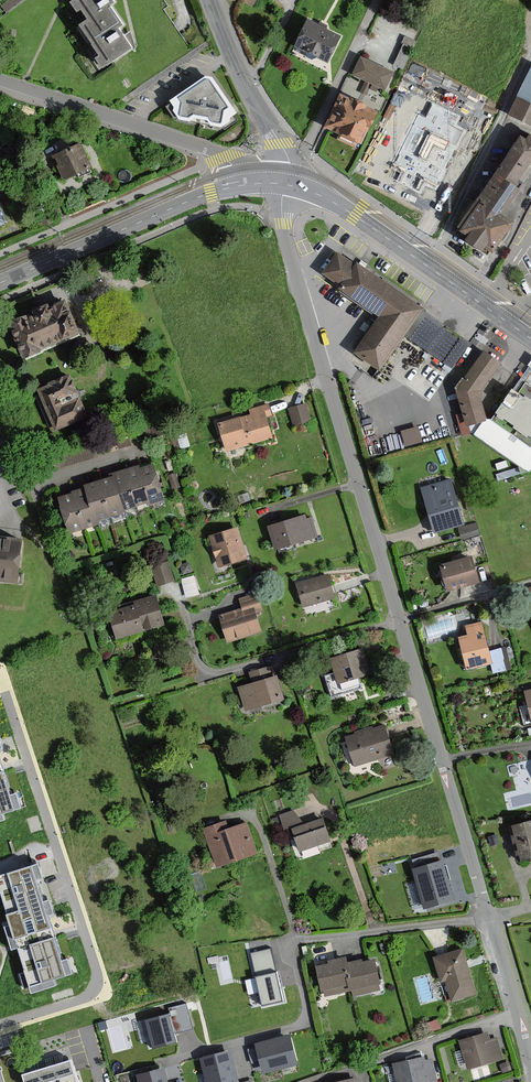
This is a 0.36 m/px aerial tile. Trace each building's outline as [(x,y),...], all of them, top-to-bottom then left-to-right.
[(83,37),(115,16),(109,6),(113,4),(111,0),(72,0),(67,4),(74,15),(78,13),(83,21),(75,25),(83,37)] [(123,28),(115,16),(83,37),(91,50),(95,56),(90,59),(98,71),(131,50),(119,31),(123,28)] [(338,38),(304,23),(293,48),(326,63),(338,38)] [(390,73),(358,57),(350,75),(382,90),(390,73)] [(514,101),(530,109),(530,67),(514,101)] [(238,119),(212,79),(204,77),(168,102),(178,123),(221,129),(238,119)] [(376,113),(338,95),(321,128),(338,136),(336,141),(350,148),(353,143),(360,146),(376,113)] [(530,127),(530,109),(514,101),(507,115),(530,127)] [(454,126),(458,117),(434,105),(427,119),(419,115),(395,165),(405,170),(399,181),(421,192),(425,184),(436,189),(464,131),(454,126)] [(494,174),(514,187),(530,160),(530,135),(528,136),(527,137),(526,139),(520,135),(518,138),(494,174)] [(80,144),(52,156),(63,179),(90,166),(80,144)] [(501,215),(518,189),(514,187),(494,174),(478,200),(501,215)] [(493,252),(512,222),(501,215),(478,200),(459,230),(468,236),(465,241),(482,251),(485,246),(493,252)] [(423,309),(356,262),(354,265),(337,253),(322,273),(340,285),(337,289),(378,317),(353,352),(380,371),(404,336),(452,369),(470,343),(422,310),(423,309)] [(11,322),(27,359),(81,336),(65,299),(11,322)] [(500,363),(483,351),(456,390),(466,425),(486,420),(478,394),(500,363)] [(512,391),(516,394),(523,385),(530,390),(530,360),(527,366),(529,367),(512,391)] [(71,376),(36,390),(51,427),(86,413),(71,376)] [(472,437),(527,474),(530,468),(530,390),(523,385),(516,394),(512,391),(510,390),(488,421),(486,420),(472,437)] [(271,415),(268,404),(248,409),(250,415),(219,423),(226,450),(272,437),(266,417),(271,415)] [(307,405),(290,410),(294,424),(311,420),(307,405)] [(417,423),(401,428),(405,444),(422,439),(417,423)] [(94,439),(81,449),(89,458),(101,448),(94,439)] [(164,500),(153,464),(139,468),(144,486),(150,505),(164,500)] [(144,486),(139,468),(138,465),(125,469),(131,491),(136,507),(146,504),(146,506),(150,505),(144,486)] [(136,507),(131,491),(125,469),(112,473),(113,476),(119,494),(124,510),(136,507)] [(104,499),(110,517),(125,512),(124,510),(119,494),(113,476),(99,480),(104,499)] [(110,517),(104,499),(99,480),(83,485),(84,489),(89,504),(95,522),(97,521),(110,517)] [(450,480),(421,489),(428,515),(433,533),(437,532),(463,524),(450,480)] [(95,522),(89,504),(84,489),(70,493),(76,512),(82,530),(99,525),(97,521),(95,522)] [(76,512),(70,493),(56,497),(68,534),(82,530),(76,512)] [(303,516),(268,527),(275,549),(316,537),(310,519),(305,520),(303,516)] [(480,534),(476,523),(458,529),(462,539),(480,534)] [(236,529),(210,537),(219,567),(245,559),(236,529)] [(0,538),(0,581),(16,583),(20,540),(0,538)] [(469,558),(438,567),(445,590),(476,581),(469,558)] [(167,561),(148,566),(154,588),(173,583),(167,561)] [(185,594),(198,591),(194,573),(181,575),(185,594)] [(328,575),(296,584),(303,606),(334,597),(328,575)] [(131,601),(133,606),(107,613),(114,640),(162,627),(153,595),(131,601)] [(257,595),(240,600),(243,610),(222,616),(229,640),(260,631),(255,612),(261,610),(257,595)] [(508,669),(503,648),(488,652),(481,623),(466,626),(469,636),(460,638),(467,668),(491,662),(494,672),(508,669)] [(368,674),(361,650),(331,659),(338,683),(368,674)] [(269,667),(249,673),(252,683),(238,687),(245,710),(283,699),(276,677),(272,678),(269,667)] [(392,755),(383,725),(346,737),(355,766),(392,755)] [(5,819),(3,813),(23,807),(19,792),(11,794),(3,768),(3,767),(0,757),(0,821),(5,819)] [(328,840),(321,820),(303,825),(291,810),(275,816),(281,831),(287,828),(296,852),(328,840)] [(513,827),(521,861),(525,860),(528,859),(530,859),(530,822),(513,827)] [(255,854),(245,824),(225,830),(223,823),(201,830),(213,867),(255,854)] [(443,860),(414,869),(425,909),(455,900),(443,860)] [(39,864),(0,876),(0,891),(2,891),(12,924),(7,926),(12,941),(13,946),(14,949),(19,947),(27,972),(21,974),(25,987),(30,985),(32,992),(57,984),(55,979),(73,973),(68,959),(62,961),(54,936),(54,934),(53,932),(48,915),(55,913),(51,900),(44,902),(37,879),(43,877),(39,864)] [(463,950),(434,958),(440,982),(445,980),(451,1000),(475,994),(463,950)] [(346,957),(341,958),(347,986),(347,990),(352,989),(354,995),(380,990),(374,961),(362,964),(362,961),(347,964),(346,957)] [(325,995),(347,990),(347,986),(341,958),(328,961),(329,964),(316,967),(321,991),(325,991),(325,995)] [(280,970),(255,975),(262,1009),(288,1003),(280,970)] [(154,1048),(177,1042),(175,1033),(192,1028),(186,1004),(168,1009),(169,1014),(146,1020),(154,1048)] [(488,1033),(459,1041),(467,1068),(502,1059),(496,1038),(490,1040),(488,1033)] [(289,1037),(256,1045),(263,1072),(296,1064),(289,1037)] [(53,1052),(62,1081),(81,1081),(70,1047),(53,1052)] [(53,1052),(36,1057),(43,1081),(62,1081),(53,1052)] [(199,1061),(205,1081),(238,1081),(230,1053),(199,1061)] [(36,1057),(19,1062),(25,1081),(43,1081),(36,1057)] [(394,1063),(397,1081),(437,1081),(433,1061),(425,1063),(424,1057),(394,1063)] [(137,1075),(139,1081),(166,1081),(163,1069),(137,1075)]
